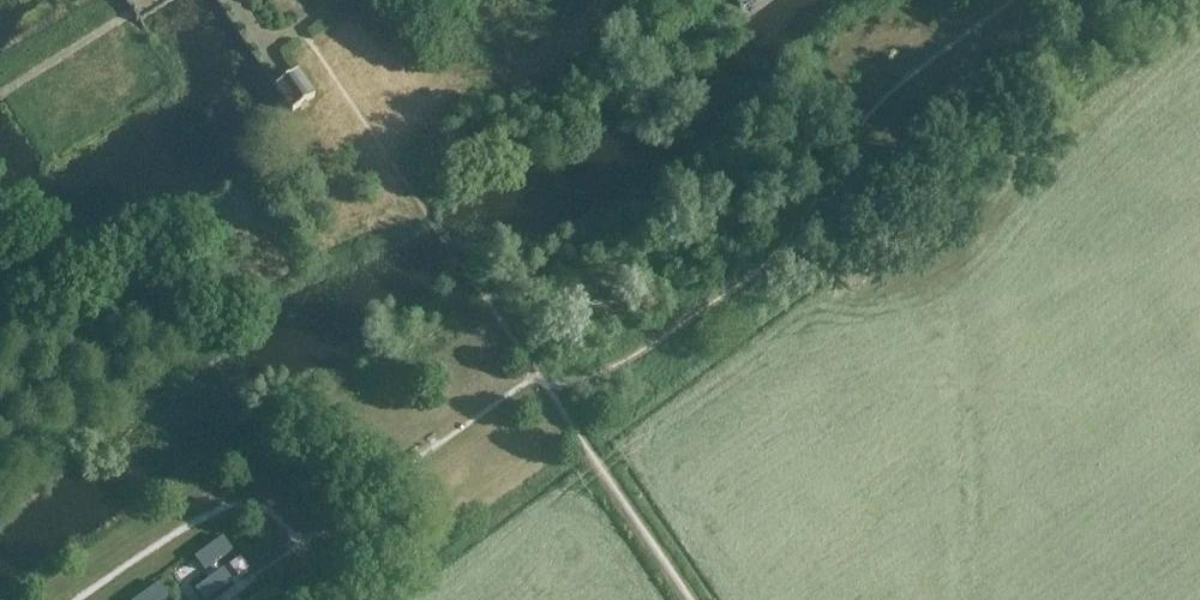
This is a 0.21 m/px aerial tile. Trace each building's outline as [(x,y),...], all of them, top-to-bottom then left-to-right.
[(298,72),(275,87),(292,112),(314,97),(298,72)] [(235,528),(207,549),(217,562),(246,541),(235,528)] [(237,561),(208,583),(218,596),(246,574),(237,561)] [(141,598),(142,599),(167,599),(179,591),(169,577),(141,598)]
